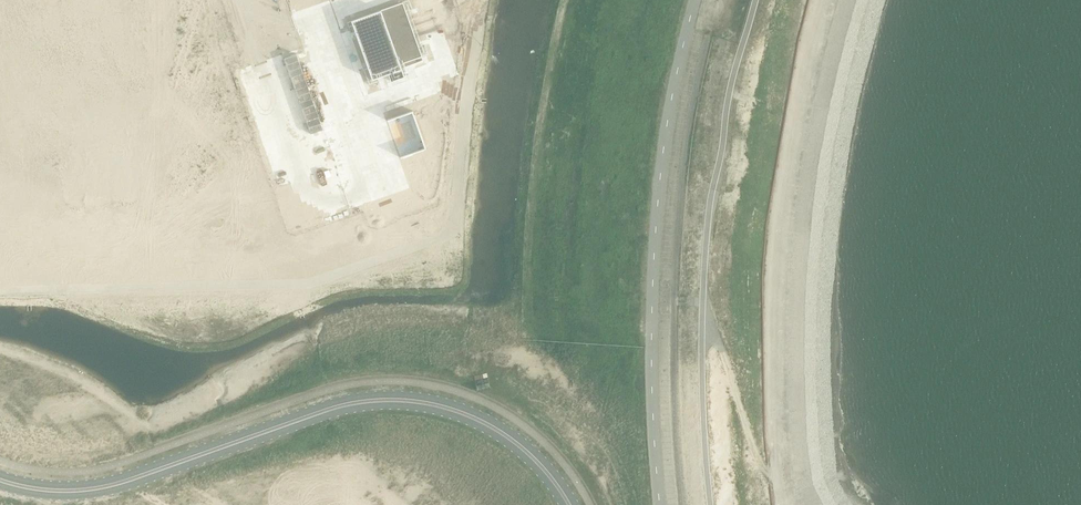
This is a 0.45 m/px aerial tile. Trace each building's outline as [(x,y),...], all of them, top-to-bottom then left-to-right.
[(403,2),(352,20),(373,80),(389,74),(391,81),(405,77),(400,64),(422,56),(403,2)] [(413,110),(388,119),(401,158),(427,149),(413,110)]
